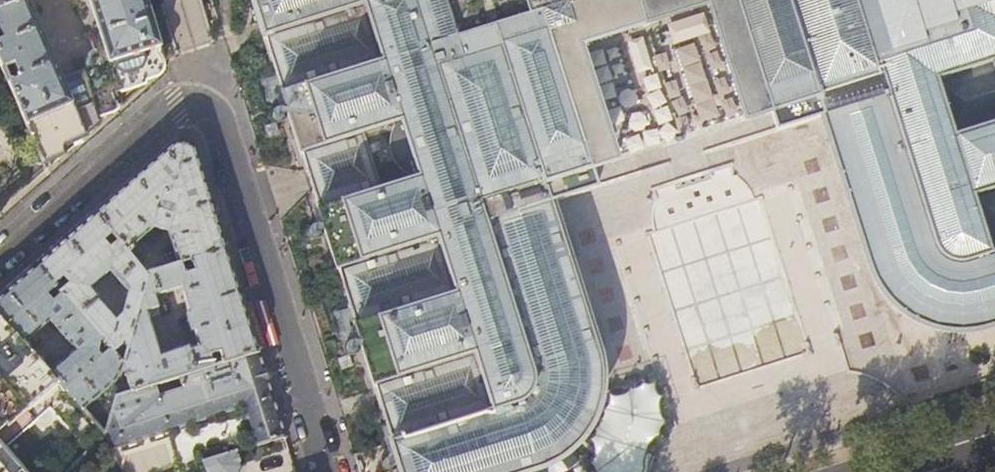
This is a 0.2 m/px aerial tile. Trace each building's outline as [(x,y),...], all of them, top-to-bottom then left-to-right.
[(158,53),(157,51),(161,50),(150,15),(145,0),(89,0),(100,34),(89,38),(93,52),(96,52),(96,54),(92,56),(89,61),(89,66),(90,69),(60,77),(29,0),(0,0),(0,33),(3,40),(0,41),(0,64),(2,70),(14,65),(19,79),(8,83),(44,169),(51,166),(48,161),(65,153),(62,149),(63,145),(85,136),(100,124),(98,117),(107,114),(114,112),(122,104),(119,93),(143,87),(142,84),(151,80),(155,76),(159,70),(160,66),(159,61),(156,54),(158,53)] [(308,180),(400,471),(529,471),(537,470),(551,464),(558,459),(566,454),(573,448),(584,435),(592,423),(597,411),(599,403),(601,394),(602,385),(602,376),(599,358),(550,202),(597,187),(592,169),(597,168),(595,162),(590,164),(585,150),(591,149),(589,143),(584,145),(579,131),(585,129),(583,124),(578,126),(573,111),(579,109),(577,104),(572,106),(567,92),(573,91),(571,86),(565,87),(561,73),(567,71),(565,66),(559,68),(555,54),(561,52),(559,47),(553,48),(549,34),(575,25),(573,21),(572,21),(568,8),(588,1),(588,0),(252,0),(308,180)] [(588,1),(568,8),(572,21),(573,21),(575,25),(549,34),(553,48),(559,47),(561,52),(555,54),(559,68),(565,66),(567,71),(561,73),(565,87),(571,86),(573,91),(567,92),(572,106),(577,104),(579,109),(573,111),(578,126),(583,124),(585,129),(579,131),(584,145),(589,143),(591,149),(585,150),(590,164),(595,162),(597,168),(618,161),(581,45),(708,6),(744,122),(764,115),(762,110),(768,108),(763,95),(758,96),(756,91),(761,89),(757,75),(752,77),(750,71),(755,70),(751,56),(746,58),(744,52),(749,51),(745,37),(740,39),(738,33),(743,31),(738,17),(733,19),(732,14),(737,12),(733,0),(588,0),(588,1)] [(737,12),(732,14),(733,19),(738,17),(743,31),(738,33),(740,39),(745,37),(749,51),(744,52),(746,58),(751,56),(755,70),(750,71),(752,77),(757,75),(761,89),(756,91),(758,96),(763,95),(768,108),(762,110),(764,115),(770,114),(776,132),(821,118),(872,276),(880,292),(891,305),(898,311),(909,319),(920,325),(928,328),(937,330),(946,332),(954,333),(972,331),(980,329),(994,325),(994,0),(733,0),(737,12)] [(134,178),(94,213),(126,252),(153,228),(167,232),(178,264),(181,263),(190,260),(226,249),(210,198),(194,147),(175,141),(134,178)] [(94,213),(69,235),(35,265),(108,348),(116,357),(123,365),(147,278),(126,252),(94,213)] [(210,355),(220,353),(223,363),(228,362),(258,352),(241,298),(226,249),(190,260),(194,271),(184,274),(181,263),(178,264),(148,273),(147,278),(123,365),(123,368),(131,393),(198,371),(213,367),(210,355)] [(26,344),(50,322),(75,350),(51,372),(55,376),(85,409),(119,383),(123,368),(123,365),(116,357),(108,365),(105,361),(108,348),(35,265),(18,281),(0,296),(0,316),(26,344)] [(55,376),(51,372),(26,344),(0,316),(0,423),(55,376)] [(271,391),(258,352),(228,362),(232,373),(202,382),(198,371),(131,393),(117,397),(106,432),(112,450),(114,449),(114,448),(166,432),(176,470),(202,462),(236,451),(285,436),(271,391)] [(1,444),(0,445),(0,471),(26,471),(1,444)] [(206,471),(239,471),(241,467),(236,451),(202,462),(206,471)]
